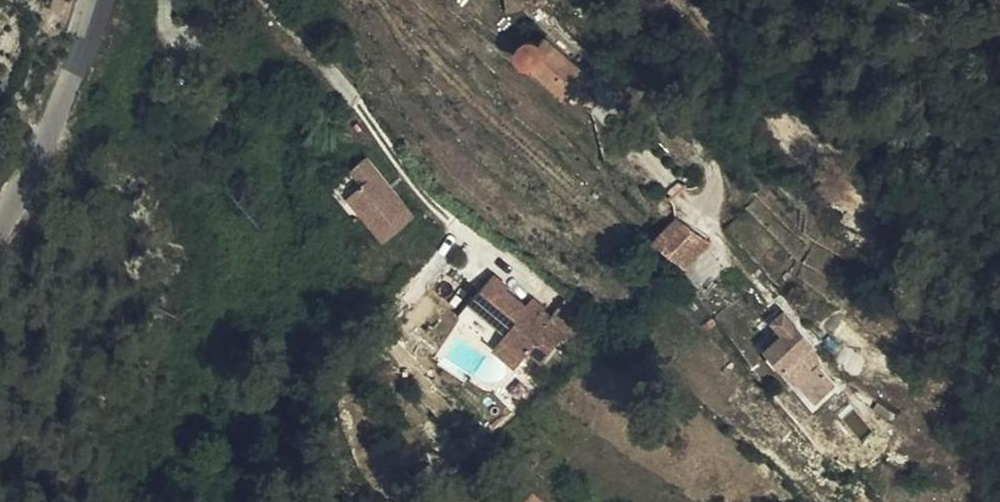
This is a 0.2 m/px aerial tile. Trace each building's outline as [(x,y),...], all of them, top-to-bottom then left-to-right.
[(566,77),(590,56),(553,14),(547,18),(533,15),(523,18),(517,24),(516,28),(516,38),(522,43),(527,43),(536,39),(566,77)] [(366,134),(337,156),(361,190),(381,219),(414,195),(366,134)] [(361,190),(337,156),(325,166),(351,197),(361,190)] [(670,260),(690,240),(663,209),(641,231),(670,260)] [(670,260),(665,264),(691,289),(713,265),(690,240),(670,260)] [(493,325),(488,333),(509,350),(515,342),(534,354),(554,325),(522,302),(520,306),(487,283),(491,276),(477,267),(456,295),(493,325)] [(744,347),(775,377),(790,363),(800,372),(806,367),(799,340),(770,311),(760,321),(764,327),(744,347)] [(504,359),(508,353),(488,333),(481,345),(504,359)] [(488,333),(508,353),(509,350),(488,333)] [(543,497),(529,487),(519,501),(540,501),(543,497)]
